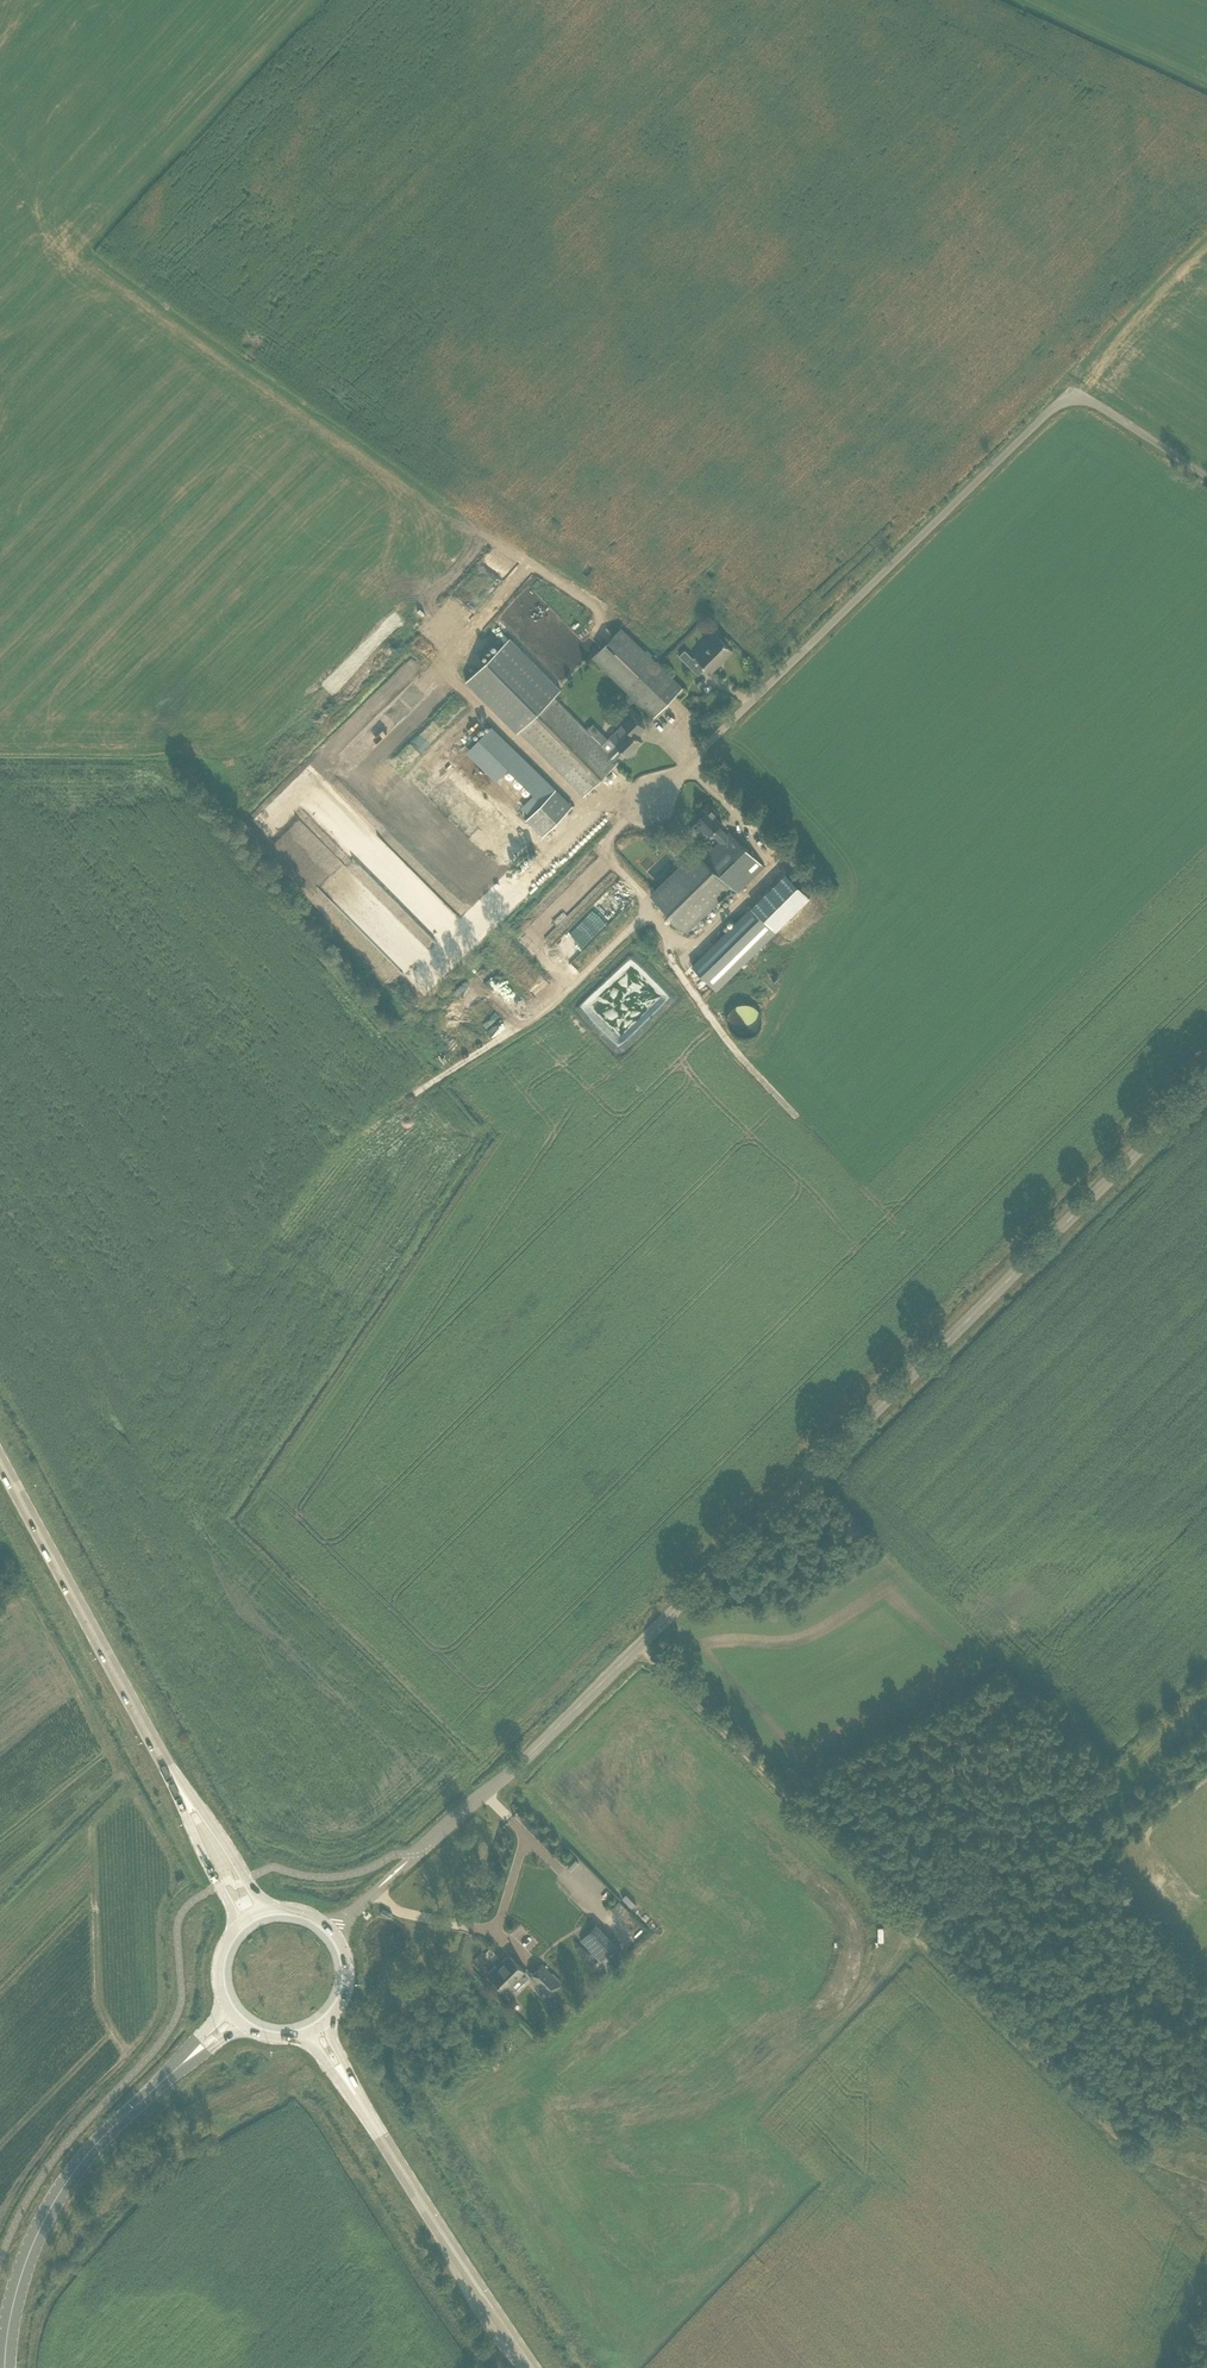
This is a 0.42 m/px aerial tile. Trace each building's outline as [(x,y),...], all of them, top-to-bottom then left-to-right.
[(592,656),(645,708),(654,716),(682,687),(621,627),(592,656)] [(693,654),(711,672),(733,650),(716,633),(693,654)] [(642,741),(637,736),(645,728),(630,712),(621,721),(622,723),(601,744),(554,697),(561,689),(510,638),(466,681),(517,733),(519,730),(584,796),(618,762),(615,759),(624,750),(628,755),(629,754),(630,755),(633,755),(635,752),(636,750),(634,748),(642,741)] [(679,655),(689,665),(695,659),(685,649),(679,655)] [(526,818),(544,835),(575,805),(494,725),(468,751),(498,780),(510,768),(535,793),(521,806),(530,815),(526,818)] [(699,810),(704,814),(697,821),(710,834),(711,833),(720,841),(708,853),(701,846),(651,895),(686,930),(731,886),(738,893),(765,866),(730,831),(727,834),(719,826),(722,823),(715,816),(719,813),(708,802),(699,810)] [(787,871),(753,904),(777,929),(811,895),(787,871)] [(691,964),(715,989),(777,929),(753,904),(691,964)] [(470,998),(464,1003),(472,1013),(477,1009),(499,1034),(506,1028),(472,988),(466,994),(470,998)] [(726,1023),(733,1036),(748,1039),(761,1031),(764,1017),(757,1004),(742,1001),(729,1008),(726,1023)] [(585,1027),(579,1033),(589,1043),(595,1037),(585,1027)] [(1094,1783),(1101,1791),(1108,1784),(1102,1777),(1094,1783)] [(623,1918),(631,1910),(620,1899),(612,1907),(623,1918)] [(582,1943),(599,1959),(614,1944),(597,1928),(582,1943)] [(609,1953),(614,1958),(624,1949),(618,1943),(609,1953)] [(495,1984),(500,1990),(502,1989),(509,1996),(516,1989),(512,1984),(525,1972),(508,1955),(496,1967),(495,1966),(488,1972),(489,1973),(488,1975),(496,1983),(495,1984)] [(542,1982),(551,1992),(560,1983),(541,1964),(529,1976),(539,1985),(542,1982)]
